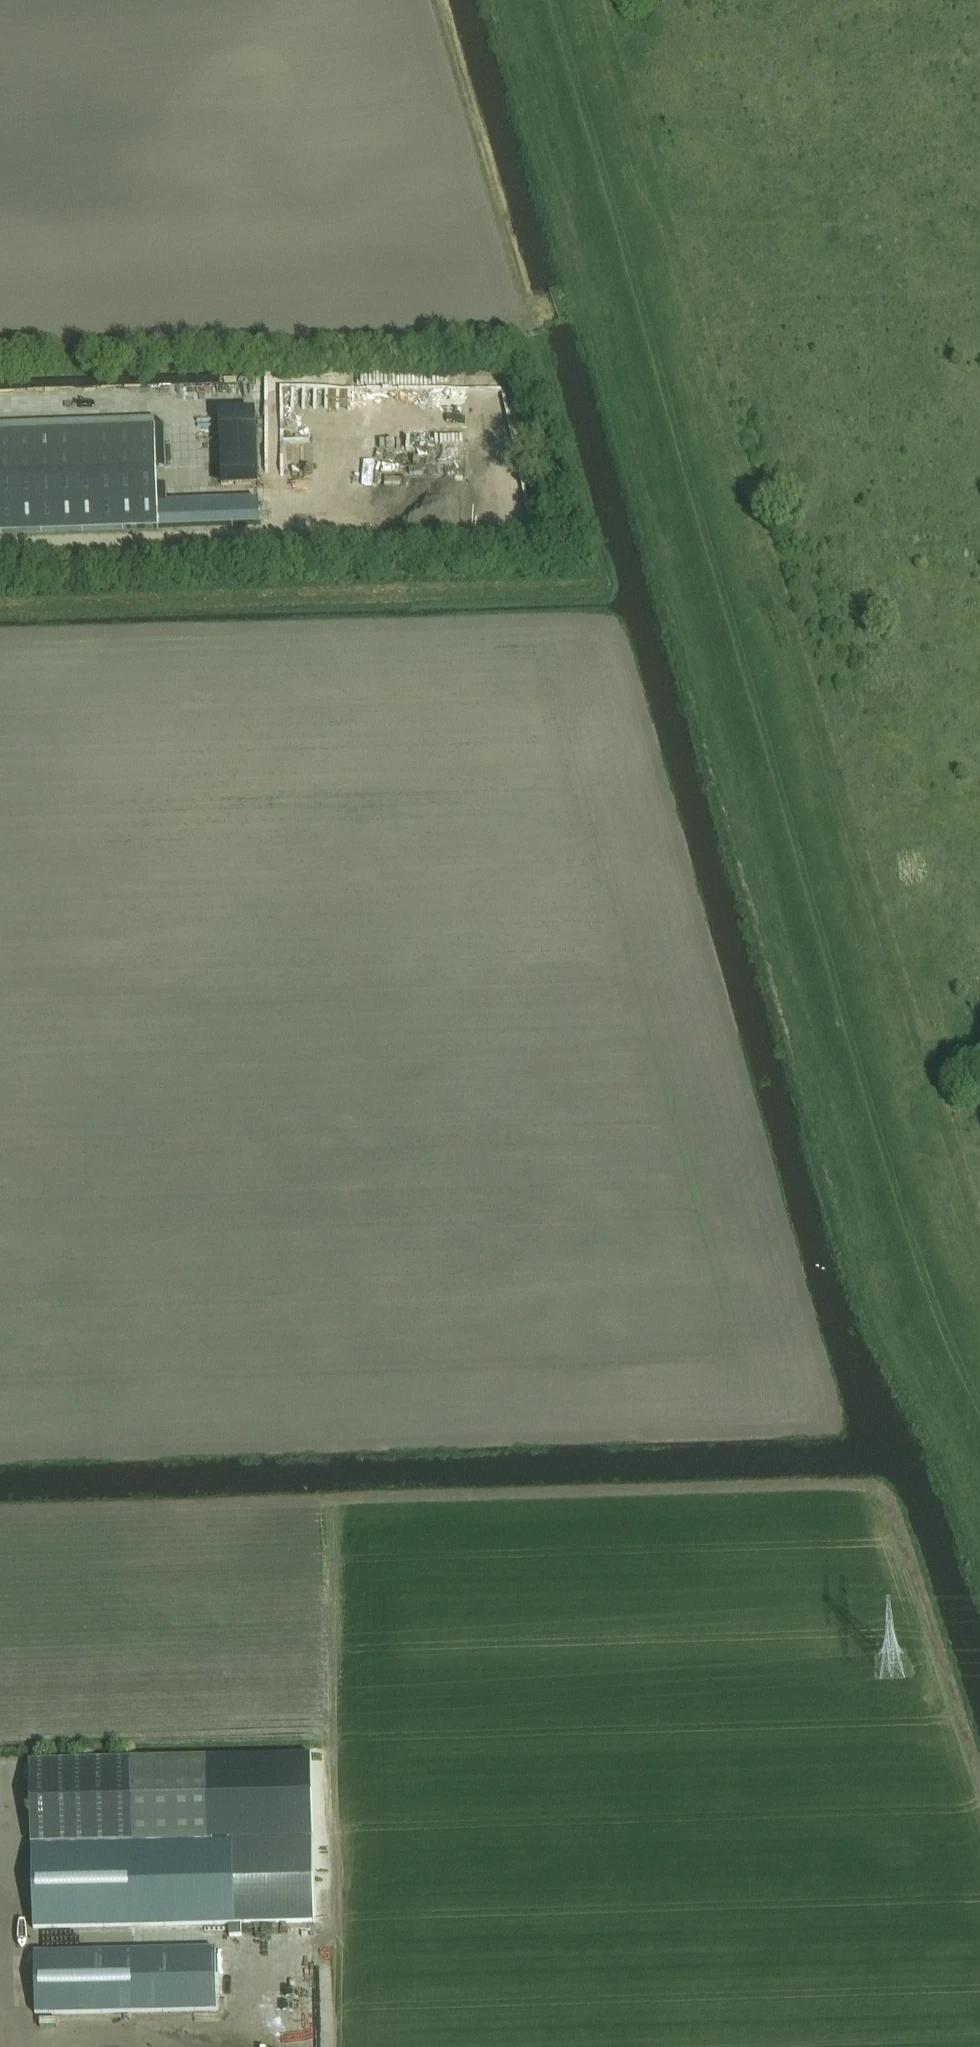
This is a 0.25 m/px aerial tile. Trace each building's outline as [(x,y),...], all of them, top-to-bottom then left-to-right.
[(0,433),(0,535),(156,529),(152,426),(0,433)] [(279,474),(300,472),(298,453),(277,455),(279,474)] [(310,1758),(30,1764),(32,1844),(312,1838),(310,1758)] [(313,1840),(32,1847),(34,1929),(229,1925),(229,1936),(242,1936),(242,1924),(315,1923),(313,1840)] [(36,2009),(36,2015),(218,2011),(217,1948),(35,1952),(35,1969),(36,2009)]
